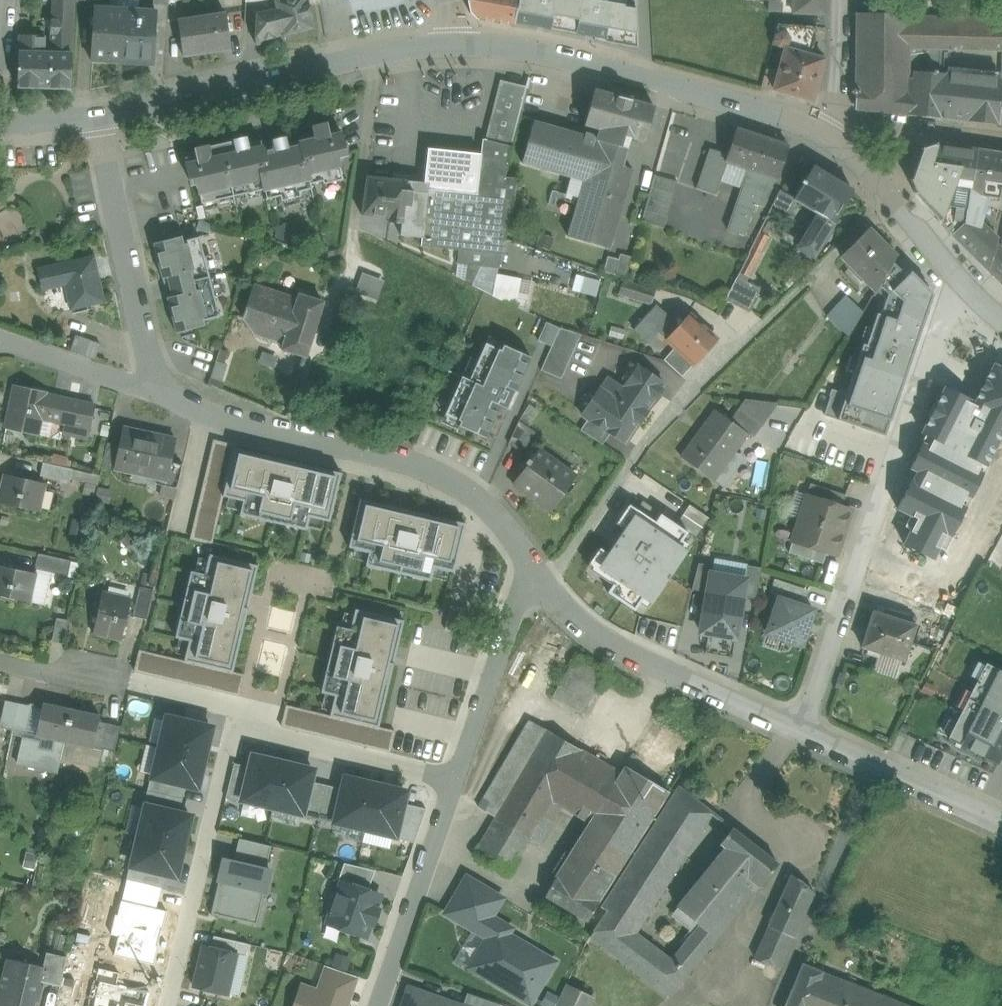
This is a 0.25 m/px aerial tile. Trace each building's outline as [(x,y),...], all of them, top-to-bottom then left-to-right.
[(51,29),(72,29),(74,0),(53,0),(51,29)] [(275,1),(278,14),(284,36),(315,29),(312,16),(313,16),(310,6),(309,6),(308,0),(280,0),(276,1),(275,1)] [(471,14),(477,20),(514,27),(515,23),(519,0),(467,0),(471,14)] [(515,23),(550,29),(555,0),(519,0),(515,23)] [(550,29),(595,38),(594,41),(638,48),(636,9),(625,7),(626,0),(555,0),(550,29)] [(784,0),(769,0),(768,11),(785,12),(786,0),(784,0)] [(786,0),(785,12),(794,12),(794,0),(784,0),(786,0)] [(794,12),(827,14),(827,0),(794,0),(794,12)] [(123,57),(126,10),(95,8),(91,55),(123,57)] [(158,12),(126,10),(123,57),(155,59),(158,12)] [(226,13),(178,21),(184,55),(231,48),(226,13)] [(278,14),(257,19),(255,43),(284,36),(278,14)] [(879,14),(856,14),(855,104),(860,110),(941,119),(946,73),(945,73),(913,71),(913,78),(908,78),(908,48),(909,16),(909,14),(879,14)] [(909,16),(908,48),(948,49),(948,50),(1001,51),(1001,19),(909,16)] [(810,26),(778,24),(773,40),(804,48),(810,26)] [(804,48),(773,40),(772,44),(785,48),(813,55),(820,27),(810,26),(804,48)] [(72,29),(51,29),(51,52),(72,53),(72,29)] [(45,36),(19,35),(19,50),(45,51),(45,36)] [(813,55),(785,48),(774,89),(813,100),(825,59),(813,55)] [(948,49),(908,48),(908,78),(913,78),(913,71),(945,73),(948,50),(948,49)] [(19,52),(18,87),(71,89),(72,53),(19,52)] [(1001,79),(946,73),(941,119),(999,125),(1001,79)] [(526,88),(501,83),(487,141),(512,147),(526,88)] [(599,130),(597,139),(622,146),(625,138),(645,144),(655,108),(594,90),(584,125),(599,130)] [(622,146),(597,139),(595,138),(596,137),(596,136),(586,133),(585,135),(534,121),(522,163),(577,179),(577,178),(585,180),(580,196),(568,236),(610,249),(633,170),(617,165),(622,146)] [(328,132),(327,128),(315,131),(315,134),(299,138),(300,143),(301,142),(310,184),(311,184),(323,181),(323,184),(343,180),(337,157),(346,155),(340,129),(328,132)] [(789,147),(736,129),(727,154),(725,162),(727,162),(748,169),(778,180),(789,147)] [(487,141),(483,140),(482,154),(478,194),(478,195),(514,199),(518,179),(504,177),(512,147),(487,141)] [(247,142),(222,148),(233,196),(264,190),(265,189),(260,171),(267,169),(263,151),(260,141),(248,144),(247,142)] [(300,143),(287,146),(286,142),(274,145),(275,148),(263,151),(267,169),(260,171),(265,189),(264,190),(266,199),(280,196),(281,201),(301,197),(300,192),(312,189),(311,184),(310,184),(301,142),(300,143)] [(911,182),(970,193),(971,185),(972,185),(978,150),(935,144),(923,148),(911,181),(911,182)] [(209,151),(196,154),(197,155),(185,158),(191,183),(197,182),(202,204),(233,196),(222,148),(209,151)] [(482,154),(428,148),(424,184),(429,185),(428,189),(478,194),(482,154)] [(710,149),(696,188),(716,194),(721,178),(727,162),(725,162),(727,154),(710,149)] [(978,150),(972,185),(971,185),(970,193),(990,196),(1001,198),(1001,154),(978,150)] [(727,162),(721,178),(743,186),(748,169),(727,162)] [(853,190),(813,166),(794,198),(800,201),(824,215),(834,221),(853,190)] [(743,186),(738,199),(755,205),(760,206),(766,188),(771,190),(778,180),(748,169),(743,186)] [(677,181),(654,175),(641,221),(664,228),(677,181)] [(424,184),(367,177),(362,215),(380,218),(381,215),(389,216),(389,221),(403,223),(423,225),(428,189),(429,185),(424,184)] [(970,193),(911,182),(915,193),(953,236),(965,223),(969,199),(970,193)] [(478,194),(428,189),(423,225),(403,223),(402,235),(422,237),(421,245),(459,249),(457,263),(466,264),(499,268),(514,199),(478,195),(478,194)] [(773,205),(793,214),(800,201),(794,198),(780,191),(773,205)] [(990,196),(970,193),(969,199),(965,223),(953,236),(976,258),(990,272),(997,244),(994,241),(998,237),(982,222),(990,196)] [(738,199),(727,230),(744,236),(755,205),(738,199)] [(204,212),(198,213),(199,221),(207,223),(204,212)] [(824,215),(817,218),(800,245),(814,254),(834,221),(824,215)] [(207,223),(199,221),(197,229),(209,233),(211,225),(207,223)] [(772,224),(768,222),(761,234),(765,236),(772,224)] [(283,226),(275,228),(277,236),(279,235),(285,234),(283,226)] [(897,256),(869,228),(842,255),(877,290),(879,286),(893,262),(897,256)] [(761,234),(741,273),(745,275),(749,277),(769,238),(765,236),(761,234)] [(182,236),(153,243),(165,288),(194,281),(183,241),(182,236)] [(194,281),(209,277),(199,237),(183,241),(194,281)] [(997,244),(990,272),(1001,283),(1001,248),(997,244)] [(632,257),(621,254),(619,259),(614,275),(625,278),(632,257)] [(619,259),(608,256),(604,272),(614,275),(619,259)] [(94,257),(39,269),(43,289),(66,284),(72,308),(104,301),(94,257)] [(892,291),(906,275),(893,262),(879,286),(888,294),(881,314),(877,313),(866,345),(863,344),(835,420),(883,436),(889,420),(847,406),(864,357),(870,359),(885,316),(896,319),(902,302),(892,291)] [(499,268),(466,264),(465,281),(492,295),(497,274),(499,268)] [(906,275),(892,291),(902,302),(896,319),(885,316),(870,359),(864,357),(847,406),(889,420),(891,421),(933,293),(911,271),(906,275)] [(521,279),(497,274),(492,295),(515,306),(521,279)] [(359,275),(353,295),(373,301),(379,281),(359,275)] [(598,294),(601,278),(584,276),(581,291),(598,294)] [(209,277),(194,281),(204,321),(220,317),(209,277)] [(743,280),(737,277),(725,300),(737,306),(737,305),(748,311),(760,289),(743,280)] [(194,281),(165,288),(176,333),(205,326),(204,321),(194,281)] [(654,290),(625,281),(621,293),(650,302),(654,290)] [(298,298),(254,284),(244,316),(256,334),(284,343),(282,348),(306,356),(324,301),(299,294),(298,298)] [(864,311),(849,296),(829,317),(849,337),(864,311)] [(678,326),(656,306),(634,330),(648,343),(659,332),(666,339),(678,326)] [(717,340),(689,314),(678,326),(666,339),(675,347),(693,364),(694,365),(717,340)] [(590,329),(562,320),(560,327),(587,336),(590,329)] [(622,327),(613,325),(610,335),(620,337),(622,327)] [(581,334),(560,328),(541,370),(544,371),(561,379),(581,334)] [(101,344),(76,335),(71,351),(95,360),(101,344)] [(482,386),(475,382),(458,420),(461,421),(459,426),(486,438),(500,406),(507,408),(514,390),(515,391),(531,357),(503,345),(501,350),(498,349),(482,386)] [(693,364),(675,347),(664,359),(682,376),(693,364)] [(624,387),(609,377),(601,389),(599,388),(582,414),(588,419),(610,433),(623,442),(664,382),(655,376),(638,365),(624,387)] [(48,392),(16,385),(7,427),(39,434),(42,419),(66,424),(71,400),(47,395),(48,392)] [(780,403),(747,399),(740,408),(763,426),(779,406),(780,404),(780,403)] [(97,406),(71,400),(66,424),(92,430),(97,406)] [(763,426),(740,408),(731,420),(747,433),(754,438),(763,426)] [(718,411),(683,457),(712,479),(713,478),(734,450),(747,433),(731,420),(718,411)] [(610,433),(588,419),(580,430),(602,445),(610,433)] [(518,422),(508,444),(522,453),(534,433),(518,422)] [(144,431),(125,427),(121,444),(116,468),(135,472),(136,466),(151,470),(153,470),(161,435),(159,435),(159,437),(143,434),(144,431)] [(177,439),(161,435),(153,470),(151,470),(150,475),(152,476),(152,477),(164,479),(168,480),(172,461),(177,439)] [(223,496),(234,448),(235,445),(214,440),(190,539),(212,544),(223,496)] [(121,444),(107,441),(102,465),(116,468),(121,444)] [(341,473),(234,448),(223,496),(243,501),(240,515),(306,530),(310,517),(330,521),(341,473)] [(564,468),(540,449),(531,460),(529,459),(526,463),(527,465),(514,482),(552,512),(574,484),(561,473),(564,468)] [(734,450),(713,478),(724,486),(746,458),(734,450)] [(183,463),(172,461),(168,480),(164,479),(163,485),(177,488),(183,463)] [(73,469),(43,462),(41,475),(70,482),(73,469)] [(99,475),(73,469),(70,482),(96,487),(99,475)] [(837,472),(828,470),(825,479),(835,481),(837,472)] [(46,482),(6,474),(0,501),(40,510),(46,482)] [(845,495),(811,484),(807,495),(842,507),(845,495)] [(794,491),(787,514),(800,518),(807,495),(794,491)] [(842,507),(807,495),(800,518),(843,532),(851,510),(842,507)] [(466,524),(360,499),(349,547),(369,552),(366,566),(431,581),(434,567),(454,572),(458,555),(461,544),(466,524)] [(690,505),(676,524),(688,532),(696,538),(710,519),(690,505)] [(638,510),(626,528),(631,531),(639,518),(680,545),(688,532),(676,524),(661,514),(656,522),(638,510)] [(626,528),(607,555),(612,558),(604,571),(644,598),(652,603),(687,551),(680,545),(639,518),(631,531),(626,528)] [(843,532),(800,518),(792,541),(827,552),(836,555),(843,532)] [(986,567),(1001,578),(1001,537),(986,567)] [(827,552),(792,541),(789,552),(796,555),(823,564),(827,552)] [(40,554),(37,569),(52,572),(69,576),(72,561),(40,554)] [(258,565),(209,554),(205,574),(191,571),(175,637),(189,641),(184,661),(233,672),(258,565)] [(612,558),(607,555),(595,573),(613,585),(608,593),(635,611),(644,598),(604,571),(612,558)] [(692,590),(707,592),(711,573),(713,574),(714,566),(699,563),(692,590)] [(746,579),(743,597),(756,599),(761,568),(748,565),(745,579),(746,579)] [(0,566),(0,596),(30,603),(36,574),(0,566)] [(30,603),(44,606),(52,572),(37,569),(36,574),(30,603)] [(713,574),(711,573),(707,592),(701,632),(708,634),(736,638),(743,597),(746,579),(745,579),(713,574)] [(775,579),(771,593),(805,605),(810,591),(775,579)] [(153,590),(141,587),(134,617),(146,620),(153,590)] [(102,594),(93,632),(122,639),(131,602),(102,594)] [(814,610),(779,598),(767,633),(802,645),(814,610)] [(470,610),(451,606),(446,630),(465,634),(470,610)] [(909,615),(888,608),(886,615),(875,611),(863,647),(869,649),(867,654),(879,658),(881,653),(905,661),(917,625),(907,622),(909,615)] [(404,621),(355,609),(350,629),(337,626),(322,693),(335,696),(330,716),(379,728),(404,621)] [(69,620),(57,618),(52,641),(64,644),(69,620)] [(733,658),(736,638),(708,634),(705,654),(733,658)] [(233,672),(184,661),(140,651),(135,672),(239,697),(244,675),(233,672)] [(553,697),(583,714),(606,675),(577,657),(553,697)] [(998,764),(1001,757),(1001,672),(986,664),(948,739),(998,764)] [(19,704),(7,701),(1,727),(13,729),(19,704)] [(33,707),(19,704),(13,729),(28,733),(33,707)] [(72,710),(44,704),(43,709),(36,735),(55,740),(65,742),(72,710)] [(390,750),(395,732),(391,731),(379,728),(330,716),(287,706),(282,728),(390,753),(390,750)] [(33,707),(28,733),(36,735),(43,709),(33,707)] [(101,716),(72,710),(65,742),(93,749),(101,716)] [(157,746),(208,758),(216,725),(165,713),(157,746)] [(482,805),(498,815),(548,730),(532,721),(482,805)] [(108,724),(99,760),(112,763),(120,727),(108,724)] [(498,815),(496,818),(530,839),(547,810),(553,801),(583,750),(548,730),(498,815)] [(43,741),(25,737),(19,764),(58,773),(60,764),(65,742),(55,740),(52,750),(41,747),(43,741)] [(88,770),(93,749),(65,742),(60,764),(88,770)] [(208,758),(157,746),(150,779),(199,792),(208,758)] [(621,773),(583,750),(553,801),(589,823),(572,850),(616,876),(662,803),(619,777),(621,773)] [(283,763),(253,756),(250,767),(242,800),(244,800),(273,807),(283,763)] [(242,800),(250,767),(234,763),(226,799),(243,803),(244,800),(242,800)] [(314,770),(283,763),(273,807),(302,814),(303,814),(311,782),(314,770)] [(619,777),(662,803),(669,792),(625,766),(621,773),(619,777)] [(376,784),(346,777),(343,789),(335,822),(336,822),(365,829),(376,784)] [(327,785),(311,782),(303,814),(302,814),(302,816),(319,821),(327,785)] [(406,792),(376,784),(365,829),(396,836),(403,803),(406,792)] [(343,789),(327,785),(319,821),(335,825),(336,822),(335,822),(343,789)] [(591,936),(650,981),(669,956),(637,932),(713,813),(680,788),(603,907),(608,911),(591,936)] [(144,802),(136,835),(186,847),(195,814),(144,802)] [(427,809),(403,803),(396,836),(395,838),(415,843),(427,809)] [(530,839),(496,818),(475,853),(509,874),(530,839)] [(779,864),(733,828),(721,843),(725,846),(716,857),(735,872),(738,869),(760,887),(779,864)] [(178,881),(186,847),(136,835),(128,869),(178,881)] [(239,839),(234,862),(267,870),(272,846),(239,839)] [(616,876),(572,850),(555,877),(557,878),(547,896),(551,899),(588,920),(598,903),(616,876)] [(37,856),(25,854),(22,866),(35,868),(37,856)] [(716,857),(677,907),(700,925),(672,959),(669,956),(650,981),(670,997),(760,887),(738,869),(735,872),(716,857)] [(234,862),(224,859),(211,914),(257,925),(270,870),(267,870),(234,862)] [(338,881),(342,883),(343,882),(369,891),(375,870),(344,863),(338,881)] [(48,871),(40,869),(39,877),(46,878),(48,871)] [(792,874),(755,956),(780,968),(815,892),(792,874)] [(482,913),(487,915),(499,896),(468,878),(457,897),(482,913)] [(328,924),(365,937),(370,923),(374,925),(379,910),(375,908),(380,895),(369,891),(343,882),(342,883),(328,924)] [(447,913),(473,928),(482,913),(457,897),(447,913)] [(491,939),(473,969),(530,1002),(554,962),(507,935),(510,929),(487,915),(482,913),(473,928),(491,939)] [(214,936),(211,947),(237,954),(246,956),(249,944),(214,936)] [(67,939),(59,937),(55,955),(63,957),(67,939)] [(211,947),(203,946),(194,987),(227,995),(237,954),(211,947)] [(55,955),(47,953),(43,967),(44,967),(41,982),(60,986),(67,957),(63,957),(55,955)] [(6,958),(0,986),(0,1005),(35,1005),(37,996),(41,996),(44,985),(40,985),(41,982),(44,967),(43,967),(6,958)] [(787,1005),(844,1005),(852,984),(822,972),(823,971),(804,964),(787,1005)] [(325,969),(319,986),(328,990),(335,972),(325,969)] [(355,979),(335,972),(328,990),(319,986),(317,992),(347,1002),(355,979)] [(852,984),(844,1005),(907,1005),(852,984)] [(568,985),(558,1005),(587,1005),(592,996),(568,985)] [(301,987),(295,1005),(297,1005),(345,1005),(347,1002),(317,992),(301,987)] [(409,988),(403,1005),(462,1005),(409,988)] [(463,1005),(501,1005),(502,1005),(468,993),(463,1005)]
